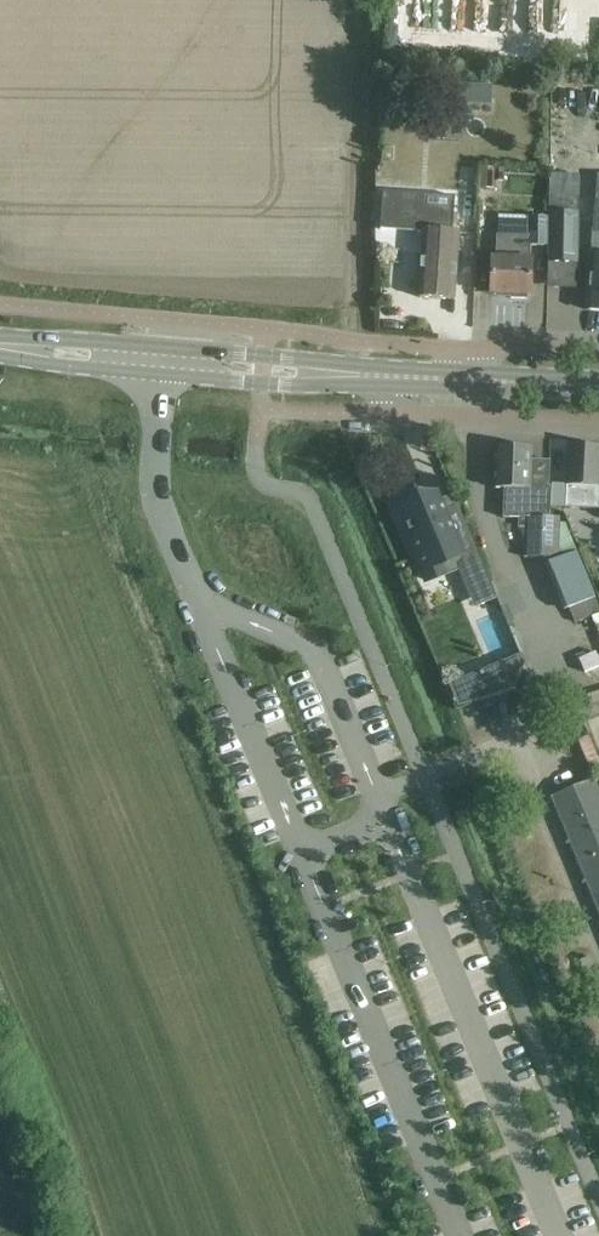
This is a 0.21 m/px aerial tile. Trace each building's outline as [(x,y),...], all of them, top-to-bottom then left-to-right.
[(396,81),(394,121),(413,121),(414,102),(492,105),(493,86),(396,81)] [(481,168),(480,187),(494,187),(494,181),(503,181),(503,169),(481,168)] [(550,246),(550,260),(579,260),(580,173),(551,173),(551,217),(550,246)] [(587,310),(598,311),(598,175),(596,199),(592,255),(589,286),(587,310)] [(380,198),(379,228),(394,229),(424,231),(421,274),(420,298),(454,300),(456,276),(459,232),(450,232),(452,198),(412,195),(412,185),(386,183),(385,198),(380,198)] [(493,260),(492,293),(511,294),(511,299),(528,299),(528,295),(531,295),(533,259),(530,259),(530,246),(550,246),(551,217),(528,217),(499,216),(497,260),(493,260)] [(551,508),(598,510),(598,448),(568,446),(566,485),(552,485),(551,508)] [(495,488),(504,489),(503,518),(527,519),(526,558),(550,559),(550,564),(568,609),(574,624),(598,615),(598,606),(596,598),(567,524),(562,523),(562,517),(550,517),(550,488),(531,488),(532,450),(496,449),(495,488)] [(413,507),(403,510),(416,541),(409,543),(425,580),(447,571),(443,562),(460,555),(469,578),(486,571),(458,503),(444,509),(439,496),(428,500),(429,502),(413,508),(413,507)] [(455,644),(448,656),(463,656),(455,644)] [(480,674),(465,680),(468,685),(467,685),(474,702),(478,701),(514,690),(524,666),(525,665),(521,655),(509,660),(510,661),(480,673),(480,674)] [(593,780),(553,797),(598,907),(598,794),(593,780)]
